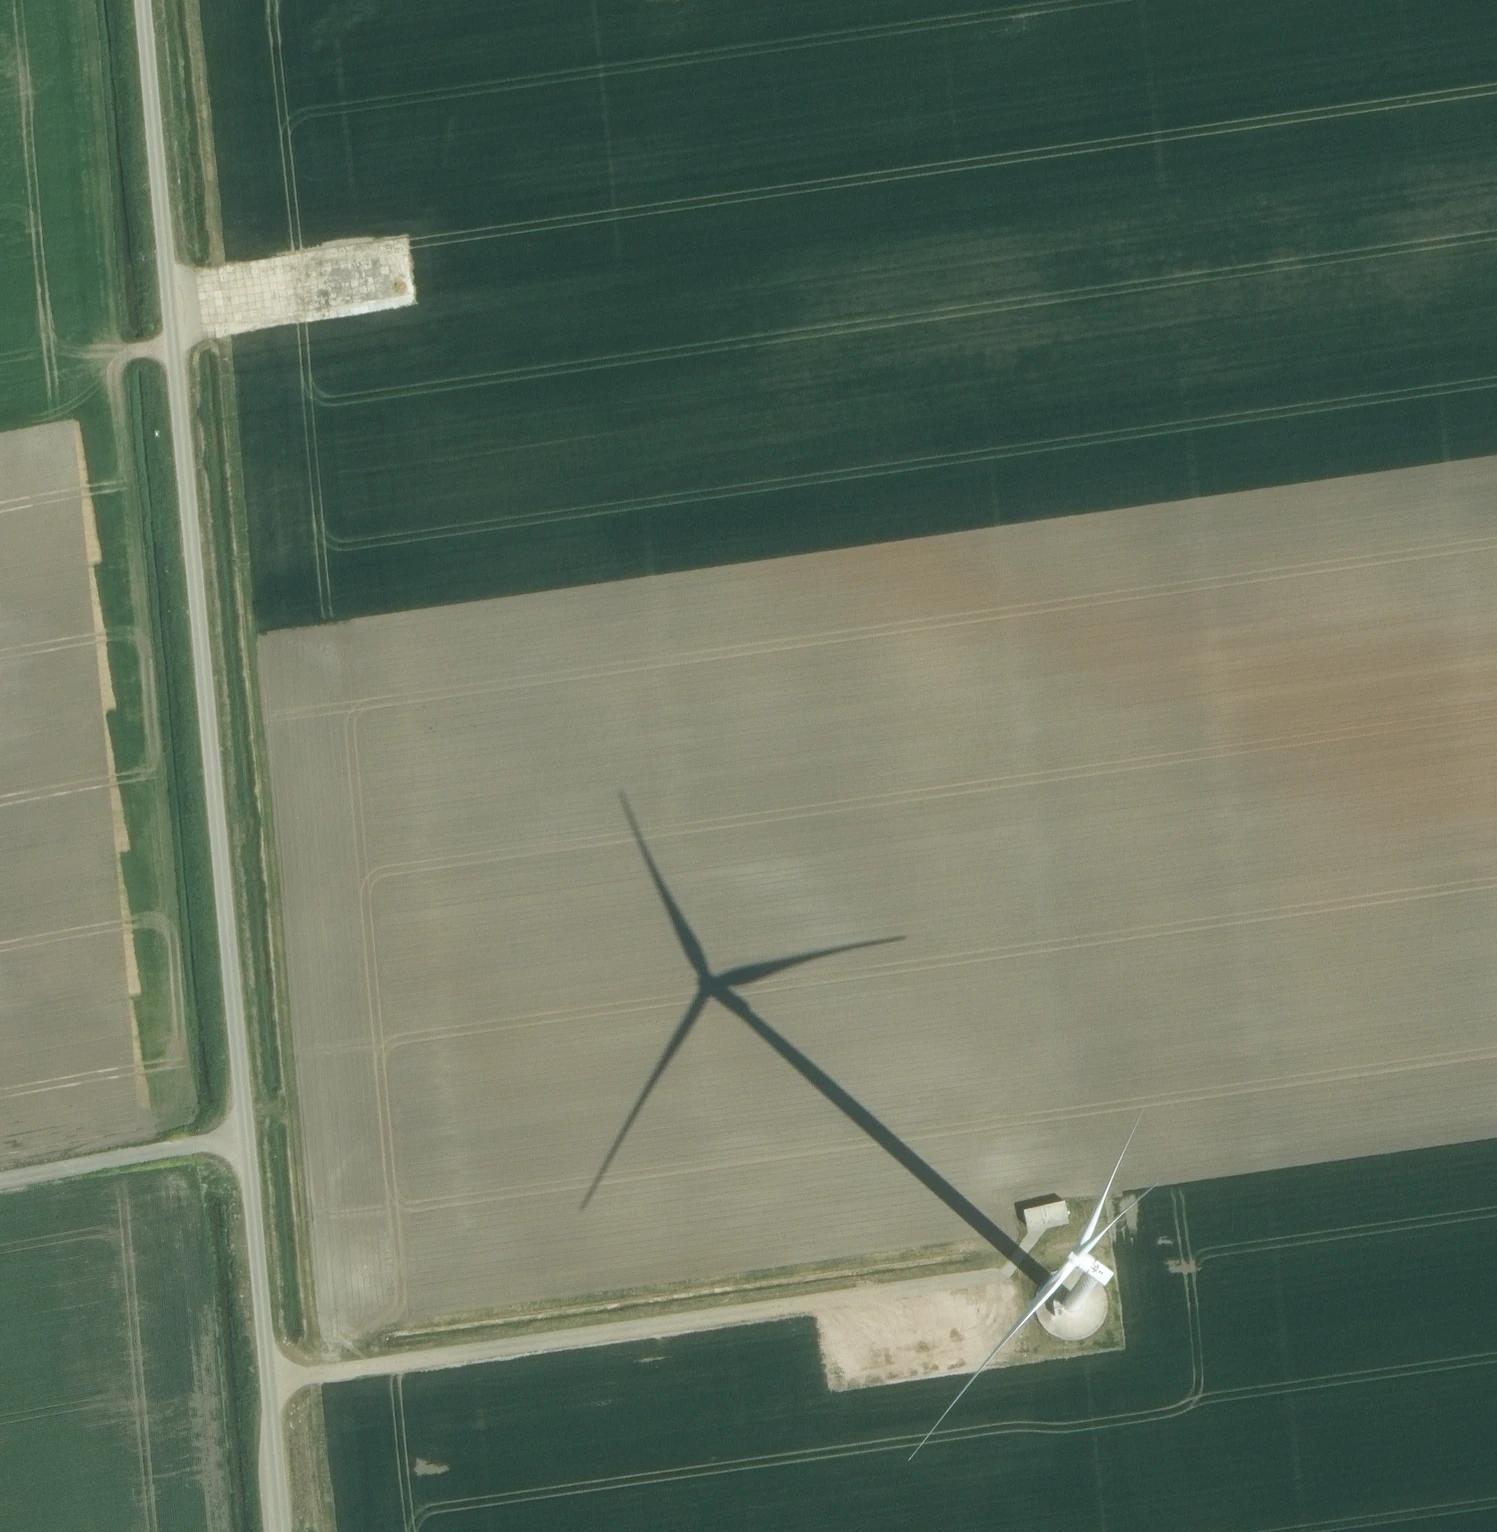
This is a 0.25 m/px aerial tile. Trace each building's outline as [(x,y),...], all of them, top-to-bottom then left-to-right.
[(1068,1217),(1064,1202),(1023,1211),(1027,1227),(1068,1217)]
